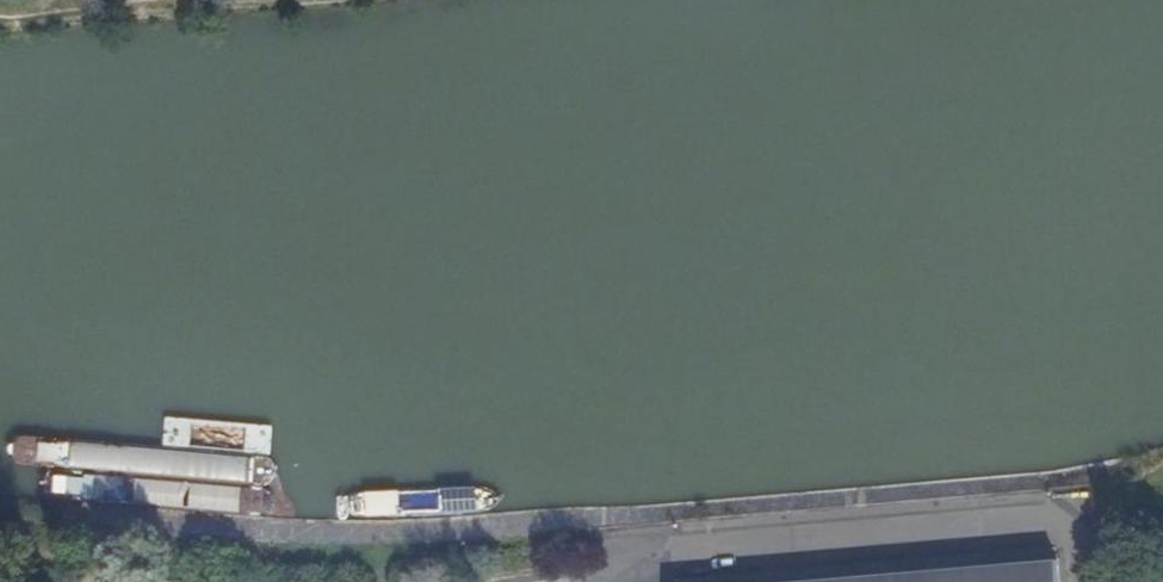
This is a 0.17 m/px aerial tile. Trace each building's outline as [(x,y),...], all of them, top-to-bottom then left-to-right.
[(871,581),(1061,581),(1060,567),(871,581)]
